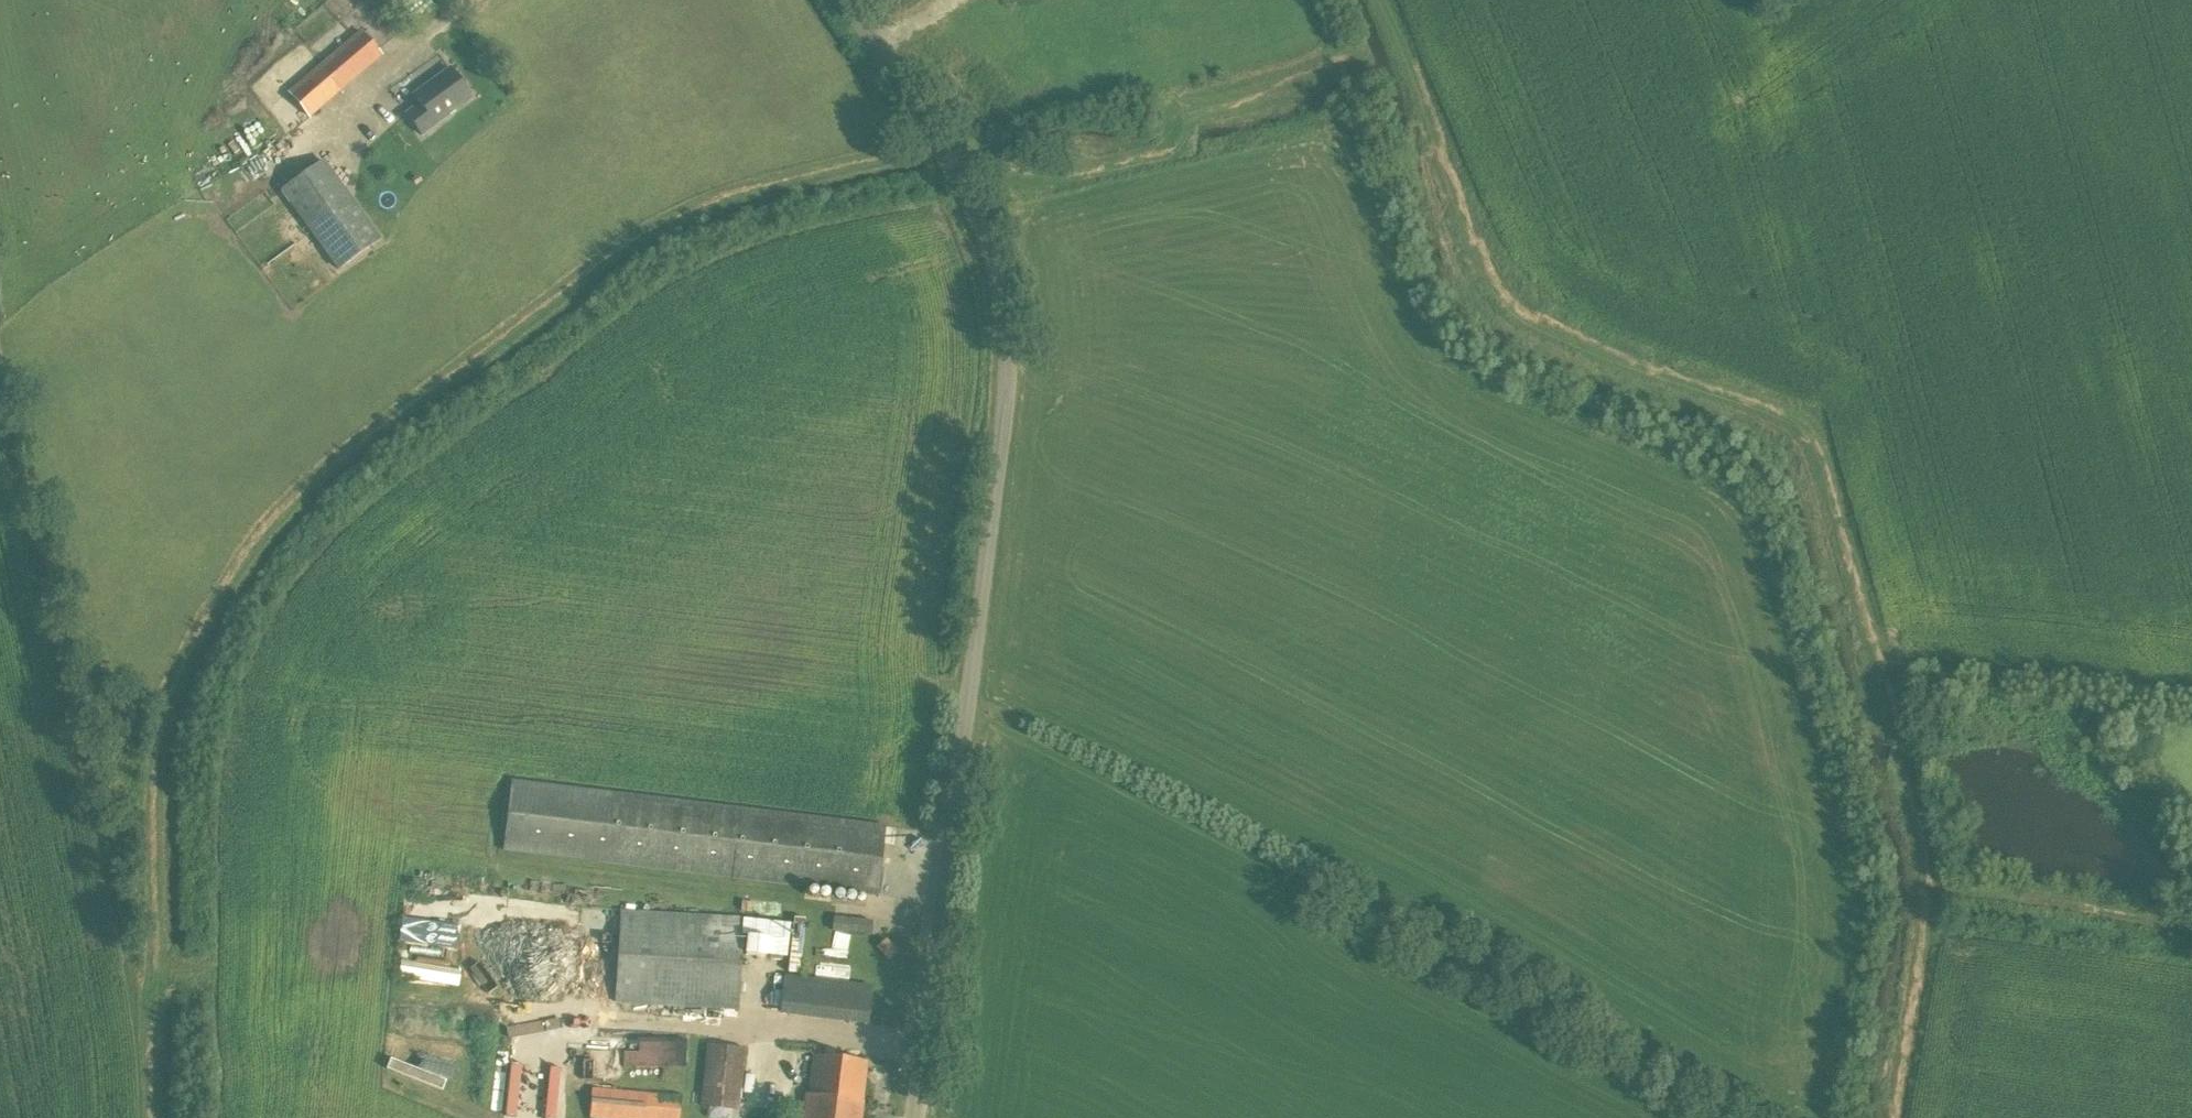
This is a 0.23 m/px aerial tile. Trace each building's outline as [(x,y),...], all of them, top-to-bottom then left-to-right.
[(311,117),(382,57),(361,31),(290,91),(311,117)] [(422,135),(449,115),(448,114),(472,97),(450,68),(413,96),(419,104),(406,114),(422,135)] [(340,269),(381,239),(324,161),(283,191),(340,269)] [(878,896),(878,894),(886,824),(512,783),(504,852),(878,896)] [(743,948),(744,916),(620,909),(614,1004),(739,1010),(743,948)] [(744,916),(743,948),(786,952),(790,921),(744,916)] [(872,935),(873,920),(834,916),(832,930),(872,935)] [(818,944),(817,959),(850,962),(851,947),(818,944)] [(868,1024),(873,984),(784,974),(780,1014),(868,1024)] [(456,1032),(458,1046),(472,1044),(469,1029),(456,1032)] [(633,1066),(682,1062),(681,1039),(631,1042),(633,1066)] [(627,1041),(610,1041),(610,1059),(626,1059),(627,1041)] [(740,1109),(743,1073),(745,1048),(706,1044),(701,1105),(705,1106),(740,1109)] [(813,1053),(805,1117),(861,1117),(868,1060),(813,1053)] [(762,1085),(767,1066),(757,1064),(752,1083),(762,1085)] [(682,1096),(592,1087),(589,1117),(680,1117),(682,1096)] [(758,1095),(757,1107),(780,1109),(781,1097),(758,1095)]
